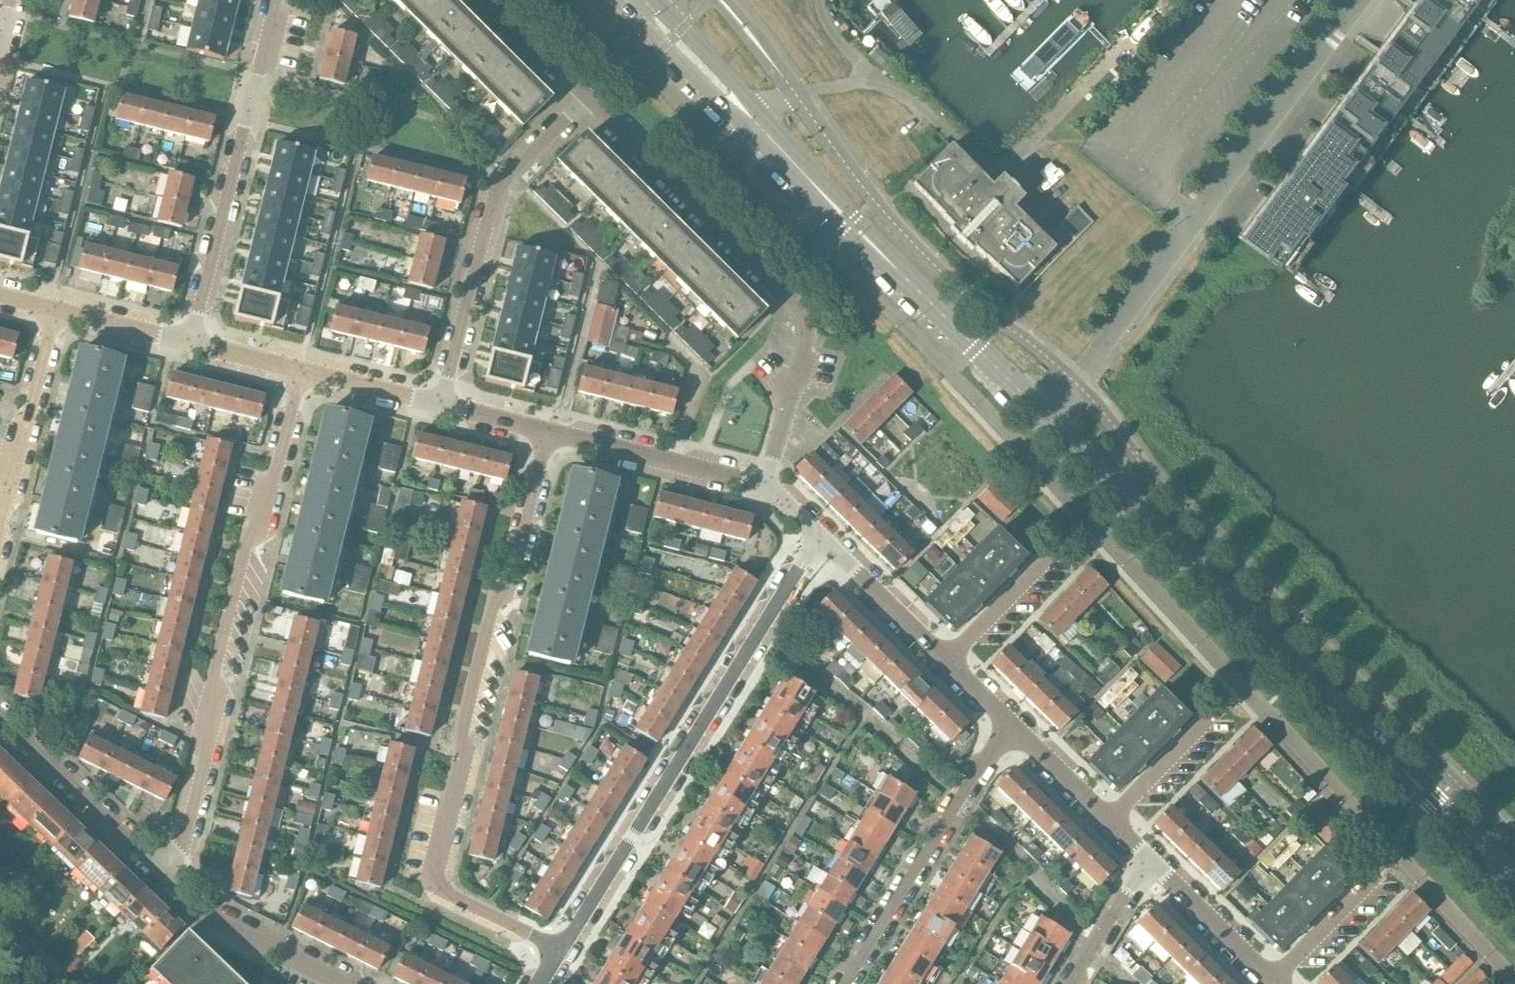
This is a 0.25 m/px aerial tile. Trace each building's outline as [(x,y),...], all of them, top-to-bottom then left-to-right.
[(68,17),(92,23),(98,0),(73,0),(68,17)] [(135,0),(130,0),(128,8),(138,11),(141,1),(135,0)] [(197,8),(234,17),(235,11),(238,0),(199,0),(197,8)] [(353,13),(360,6),(355,1),(357,0),(340,0),(353,13)] [(414,21),(436,0),(393,0),(414,21)] [(414,21),(450,57),(477,31),(459,13),(460,12),(462,10),(461,9),(460,9),(456,4),(450,5),(446,0),(436,0),(414,21)] [(886,0),(872,0),(918,52),(921,53),(924,52),(926,50),(926,47),(925,44),(886,0)] [(1471,14),(1452,0),(1427,0),(1425,3),(1428,5),(1422,14),(1457,40),(1474,17),(1471,14)] [(1471,14),(1474,17),(1487,0),(1452,0),(1471,14)] [(1095,23),(1077,6),(1011,76),(1028,93),(1043,78),(1095,23)] [(153,7),(150,18),(160,21),(163,9),(153,7)] [(126,14),(137,17),(138,11),(128,8),(126,14)] [(197,8),(192,29),(229,38),(234,17),(197,8)] [(362,8),(355,15),(388,48),(395,40),(390,35),(395,31),(372,8),(368,13),(362,8)] [(1440,63),(1457,40),(1422,14),(1416,22),(1412,20),(1401,35),(1440,63)] [(150,18),(147,30),(157,33),(160,21),(150,18)] [(186,49),(186,51),(224,60),(224,59),(229,38),(192,29),(187,49),(186,49)] [(477,31),(450,57),(486,92),(512,66),(494,48),(498,44),(496,43),(495,44),(490,39),(486,40),(477,31)] [(325,55),(349,61),(354,38),(331,32),(325,55)] [(1393,52),(1387,60),(1422,86),(1440,63),(1401,35),(1390,49),(1393,52)] [(397,43),(390,50),(423,83),(430,75),(425,70),(430,65),(407,43),(402,48),(397,43)] [(349,61),(325,55),(319,79),(343,85),(349,61)] [(1381,69),(1378,66),(1367,81),(1405,110),(1422,86),(1387,60),(1381,69)] [(390,80),(394,64),(384,61),(379,78),(390,80)] [(512,66),(486,92),(521,127),(547,100),(530,83),(533,80),(531,78),(531,79),(526,74),(521,75),(512,66)] [(1110,72),(1093,90),(1096,92),(1108,103),(1124,85),(1110,72)] [(433,77),(425,85),(458,118),(466,111),(460,105),(465,100),(443,78),(438,83),(433,77)] [(1388,133),(1405,110),(1367,81),(1356,96),(1359,98),(1353,106),(1388,133)] [(27,83),(22,104),(58,113),(63,92),(64,92),(64,91),(26,82),(26,83),(27,83)] [(145,101),(122,95),(116,120),(139,125),(145,101)] [(168,107),(145,101),(139,125),(161,131),(168,107)] [(53,134),(58,113),(22,104),(16,124),(53,134)] [(1343,112),(1332,127),(1348,139),(1367,154),(1370,156),(1388,133),(1353,106),(1350,110),(1346,115),(1343,113),(1343,112)] [(82,118),(92,121),(94,109),(85,107),(82,118)] [(191,112),(168,107),(161,131),(185,136),(191,112)] [(191,112),(185,136),(208,142),(214,118),(191,112)] [(468,113),(461,120),(494,152),(501,145),(495,140),(500,134),(478,112),(473,117),(468,113)] [(82,118),(79,130),(89,133),(92,121),(82,118)] [(48,154),(53,134),(16,124),(11,145),(48,154)] [(1284,192),(1245,243),(1261,255),(1264,257),(1279,268),(1284,272),(1286,270),(1283,267),(1305,237),(1312,242),(1351,190),(1344,185),(1367,154),(1348,139),(1332,127),(1294,178),(1297,180),(1287,194),(1284,192)] [(570,152),(558,164),(594,199),(620,172),(603,156),(607,152),(606,151),(605,152),(600,147),(595,147),(585,138),(573,150),(570,152)] [(277,145),(272,166),(309,175),(311,164),(314,154),(315,153),(277,143),(276,145),(277,145)] [(11,145),(6,166),(43,175),(48,154),(11,145)] [(126,146),(123,157),(130,159),(133,148),(126,146)] [(140,161),(142,150),(133,148),(130,159),(140,161)] [(998,269),(1017,288),(1053,250),(1023,221),(1028,216),(1017,206),(1024,199),(1003,177),(996,184),(986,173),(981,178),(952,148),(913,185),(938,209),(937,210),(947,220),(946,221),(956,230),(953,233),(960,239),(959,240),(967,248),(968,247),(974,254),(977,251),(986,261),(987,260),(997,269),(998,269)] [(74,149),(71,160),(81,163),(84,151),(74,149)] [(172,157),(169,168),(176,169),(179,159),(172,157)] [(396,163),(373,158),(367,181),(389,187),(396,163)] [(186,171),(188,161),(179,159),(176,169),(186,171)] [(71,160),(69,172),(78,174),(81,163),(71,160)] [(389,187),(413,193),(418,169),(396,163),(389,187)] [(270,174),(267,187),(303,196),(309,175),(272,166),(270,174)] [(6,167),(1,187),(38,196),(43,176),(6,167)] [(333,181),(343,183),(346,171),(336,169),(333,181)] [(413,193),(436,198),(442,174),(418,169),(413,193)] [(93,171),(85,203),(106,208),(110,192),(100,189),(103,173),(93,171)] [(620,172),(594,199),(629,234),(656,208),(639,191),(642,187),(641,186),(640,187),(634,181),(629,181),(620,172)] [(163,198),(187,204),(193,180),(169,174),(163,198)] [(464,180),(442,174),(436,198),(459,203),(464,180)] [(333,181),(330,192),(340,195),(343,183),(333,181)] [(540,184),(532,191),(565,224),(572,217),(567,212),(572,206),(550,184),(545,189),(540,184)] [(0,190),(0,210),(32,218),(38,196),(1,187),(0,190)] [(267,187),(261,207),(298,217),(303,196),(267,187)] [(64,191),(61,202),(71,205),(74,193),(64,191)] [(187,204),(163,198),(158,222),(181,227),(187,204)] [(61,202),(58,214),(68,216),(71,205),(61,202)] [(258,222),(256,229),(292,238),(293,238),(298,217),(261,207),(258,222)] [(376,207),(373,218),(381,220),(384,209),(376,207)] [(1093,223),(1077,207),(1059,224),(1076,241),(1093,223)] [(656,208),(629,234),(665,270),(691,243),(674,226),(678,223),(676,221),(675,222),(670,216),(665,217),(656,208)] [(392,211),(384,209),(381,220),(389,222),(392,211)] [(27,238),(30,229),(32,218),(0,210),(0,231),(27,238)] [(323,223),(332,225),(335,213),(325,211),(323,223)] [(109,215),(107,226),(114,227),(117,216),(109,215)] [(124,230),(126,219),(117,216),(114,227),(124,230)] [(420,229),(420,230),(428,232),(430,221),(423,219),(409,216),(406,225),(420,229)] [(348,229),(369,235),(372,225),(350,219),(348,229)] [(130,221),(128,232),(137,234),(140,224),(130,221)] [(436,234),(439,223),(430,221),(428,232),(436,234)] [(576,221),(569,228),(601,259),(608,252),(602,247),(607,241),(587,221),(582,226),(576,221)] [(323,223),(320,234),(330,237),(332,225),(323,223)] [(149,237),(151,226),(140,224),(137,234),(149,237)] [(156,226),(153,237),(161,238),(163,227),(156,226)] [(169,240),(172,230),(163,227),(161,238),(169,240)] [(256,229),(251,250),(287,258),(288,259),(293,238),(292,238),(256,229)] [(0,231),(0,261),(32,269),(39,241),(27,238),(0,231)] [(54,232),(51,244),(61,247),(61,246),(64,234),(54,232)] [(344,232),(340,249),(351,251),(355,235),(344,232)] [(414,260),(438,266),(444,242),(420,236),(414,260)] [(48,248),(44,263),(56,265),(58,256),(61,247),(51,244),(49,243),(48,248)] [(691,243),(665,270),(700,305),(727,279),(709,261),(713,258),(711,256),(711,257),(705,252),(700,252),(691,243)] [(103,275),(108,251),(85,245),(79,269),(103,275)] [(515,261),(512,270),(549,279),(554,258),(555,259),(555,257),(534,252),(517,248),(517,249),(518,249),(515,261)] [(251,250),(246,271),(283,280),(288,259),(287,258),(251,250)] [(132,257),(108,251),(103,275),(126,281),(132,257)] [(312,264),(312,265),(322,267),(325,255),(315,253),(312,264)] [(610,255),(603,262),(636,294),(643,287),(637,282),(643,276),(621,255),(616,260),(610,255)] [(155,262),(132,257),(126,281),(149,286),(155,262)] [(438,266),(414,260),(408,283),(432,289),(438,266)] [(155,262),(149,286),(171,292),(177,268),(155,262)] [(312,265),(309,276),(319,279),(322,267),(312,265)] [(512,270),(507,291),(543,300),(544,300),(548,283),(549,279),(512,270)] [(241,290),(241,291),(278,300),(283,280),(246,271),(241,290)] [(574,273),(571,285),(581,287),(584,275),(574,273)] [(360,277),(358,288),(365,290),(368,279),(360,277)] [(374,292),(377,281),(368,279),(365,290),(374,292)] [(727,279),(700,305),(736,340),(762,313),(745,296),(748,293),(747,291),(746,292),(741,287),(736,288),(727,279)] [(612,304),(617,285),(602,281),(597,301),(612,304)] [(571,285),(568,296),(578,299),(581,287),(571,285)] [(406,288),(403,298),(411,300),(414,289),(406,288)] [(420,302),(422,291),(414,289),(411,300),(420,302)] [(646,290),(639,297),(671,329),(678,322),(673,316),(678,311),(656,290),(651,295),(646,290)] [(241,291),(234,319),(283,332),(289,303),(278,300),(241,291)] [(507,291),(502,312),(538,321),(539,321),(544,300),(543,300),(507,291)] [(305,295),(302,307),(312,309),(315,297),(305,295)] [(300,306),(295,325),(307,328),(312,309),(302,307),(300,306)] [(587,341),(607,346),(610,347),(616,325),(612,324),(615,311),(596,306),(587,341)] [(353,337),(359,313),(336,307),(330,331),(353,337)] [(502,312),(497,333),(534,342),(539,321),(538,321),(502,312)] [(353,337),(376,343),(382,319),(359,313),(353,337)] [(566,315),(563,327),(572,329),(575,318),(566,315)] [(376,343),(399,348),(405,324),(382,319),(376,343)] [(405,324),(399,348),(422,354),(428,330),(405,324)] [(630,329),(616,325),(610,347),(607,360),(617,362),(619,354),(638,359),(641,348),(627,345),(628,339),(643,343),(645,335),(643,332),(630,329)] [(681,325),(674,332),(707,364),(714,357),(708,351),(713,346),(691,325),(686,330),(681,325)] [(562,329),(560,339),(570,341),(572,329),(563,327),(562,329)] [(11,359),(17,335),(0,331),(0,357),(11,359)] [(492,352),(492,353),(528,363),(534,342),(497,333),(492,352)] [(66,411),(106,421),(121,359),(81,349),(66,411)] [(653,351),(651,362),(660,364),(662,353),(653,351)] [(492,353),(485,382),(518,390),(533,394),(540,365),(528,363),(492,353)] [(666,365),(669,355),(662,353),(660,364),(666,365)] [(555,357),(552,369),(562,372),(565,360),(555,357)] [(601,398),(607,374),(584,368),(578,392),(601,398)] [(550,369),(545,388),(557,391),(560,381),(562,372),(552,369),(550,369)] [(189,403),(195,379),(172,373),(166,397),(189,403)] [(601,398),(624,404),(631,380),(607,374),(601,398)] [(892,377),(876,394),(894,411),(910,394),(892,377)] [(189,403),(211,408),(218,385),(195,379),(189,403)] [(624,404),(648,410),(654,385),(631,380),(624,404)] [(150,412),(156,387),(139,383),(132,408),(150,412)] [(211,408),(234,414),(241,390),(218,385),(211,408)] [(654,385),(648,410),(670,415),(676,391),(654,385)] [(241,390),(234,414),(257,420),(263,396),(241,390)] [(877,427),(894,411),(876,394),(860,411),(877,427)] [(313,472),(352,482),(367,420),(328,410),(313,472)] [(90,482),(106,421),(66,411),(50,472),(90,482)] [(860,411),(842,428),(860,445),(877,427),(860,411)] [(178,417),(176,427),(182,428),(185,418),(178,417)] [(191,430),(194,420),(185,418),(182,428),(191,430)] [(910,428),(917,435),(922,430),(915,423),(910,428)] [(224,427),(222,438),(228,439),(230,429),(224,427)] [(917,435),(910,428),(904,434),(911,441),(917,435)] [(237,441),(239,431),(230,429),(228,439),(237,441)] [(836,451),(846,441),(838,432),(827,443),(836,451)] [(435,464),(441,440),(418,434),(413,458),(435,464)] [(464,446),(441,440),(435,464),(458,470),(464,446)] [(201,463),(225,469),(230,447),(206,441),(201,463)] [(846,454),(853,446),(848,441),(840,449),(846,454)] [(161,445),(150,442),(149,450),(159,453),(161,445)] [(135,474),(141,448),(123,443),(117,470),(135,474)] [(384,443),(379,469),(396,473),(402,447),(384,443)] [(487,451),(464,446),(458,470),(481,475),(487,451)] [(853,446),(846,454),(836,465),(842,471),(859,453),(853,446)] [(147,458),(157,461),(159,453),(149,450),(147,458)] [(487,451),(481,475),(504,481),(510,457),(487,451)] [(812,454),(798,468),(794,472),(812,489),(829,471),(812,454)] [(876,462),(884,469),(889,463),(882,456),(876,462)] [(201,463),(195,485),(219,492),(225,469),(201,463)] [(558,532),(598,541),(608,503),(614,481),(574,471),(565,503),(558,532)] [(846,488),(829,471),(812,489),(818,495),(828,505),(846,488)] [(90,482),(50,472),(43,503),(36,533),(76,543),(86,503),(90,482)] [(297,532),(337,542),(347,503),(352,482),(313,472),(305,503),(297,532)] [(879,487),(886,480),(880,474),(873,481),(879,487)] [(438,491),(441,481),(431,479),(429,489),(438,491)] [(886,480),(879,487),(884,492),(891,485),(886,480)] [(1017,506),(993,482),(977,498),(1002,522),(1017,506)] [(195,485),(190,509),(214,515),(219,492),(195,485)] [(369,503),(363,530),(382,534),(392,489),(382,486),(378,505),(369,503)] [(400,487),(395,510),(405,513),(405,512),(411,504),(413,490),(400,487)] [(149,490),(139,488),(137,495),(148,498),(149,490)] [(470,488),(468,499),(475,500),(477,490),(470,488)] [(861,503),(846,488),(828,505),(844,520),(861,503)] [(483,502),(486,492),(477,490),(475,500),(483,502)] [(135,503),(145,506),(148,498),(137,495),(135,503)] [(677,524),(683,501),(660,495),(654,518),(677,524)] [(677,524),(700,529),(706,506),(683,501),(677,524)] [(455,526),(479,532),(485,509),(461,503),(455,526)] [(878,519),(861,503),(844,520),(861,537),(878,519)] [(120,535),(126,508),(108,504),(102,530),(120,535)] [(643,535),(649,509),(632,505),(625,530),(643,535)] [(700,529),(722,535),(728,512),(706,506),(700,529)] [(912,519),(919,512),(913,506),(906,513),(912,519)] [(974,515),(967,508),(935,541),(942,548),(947,543),(952,548),(974,526),(968,520),(974,515)] [(208,538),(214,515),(190,509),(184,531),(208,538)] [(393,519),(403,521),(405,513),(395,510),(393,519)] [(728,512),(722,535),(746,540),(752,517),(728,512)] [(919,512),(912,519),(918,524),(925,517),(919,512)] [(895,536),(878,519),(861,537),(878,554),(895,536)] [(455,526),(449,550),(473,556),(479,532),(455,526)] [(203,560),(208,538),(184,531),(179,553),(203,560)] [(337,542),(297,532),(292,555),(282,593),(322,603),(337,542)] [(558,532),(543,593),(583,602),(598,541),(558,532)] [(996,532),(960,569),(987,596),(1004,578),(1008,581),(1009,580),(1008,579),(1013,574),(1012,570),(1022,560),(1023,561),(1024,560),(996,532)] [(139,535),(128,533),(126,540),(137,543),(139,535)] [(412,541),(389,535),(383,556),(407,562),(407,561),(412,541)] [(912,553),(895,536),(878,554),(895,571),(912,553)] [(667,537),(664,547),(671,549),(674,538),(667,537)] [(679,551),(682,541),(674,538),(671,549),(679,551)] [(124,549),(135,552),(137,543),(126,540),(124,549)] [(103,542),(101,550),(109,552),(111,544),(103,542)] [(712,548),(709,558),(716,560),(719,550),(712,548)] [(449,550),(444,572),(467,578),(473,556),(449,550)] [(725,562),(727,552),(719,550),(716,560),(725,562)] [(197,583),(203,560),(179,553),(173,577),(197,583)] [(656,558),(645,556),(643,564),(654,567),(656,558)] [(42,581),(65,587),(71,564),(48,558),(42,581)] [(367,595),(373,569),(354,564),(352,572),(341,569),(338,578),(350,581),(348,591),(367,595)] [(641,572),(652,575),(654,567),(643,564),(641,572)] [(384,565),(380,579),(390,582),(394,568),(384,565)] [(629,594),(635,569),(616,565),(611,590),(629,594)] [(960,569),(925,605),(953,632),(953,631),(954,631),(953,630),(969,614),(973,617),(974,616),(973,615),(979,610),(978,605),(987,596),(960,569)] [(1088,569),(1071,586),(1089,603),(1106,586),(1088,569)] [(742,603),(747,596),(754,583),(734,570),(721,590),(742,603)] [(444,572),(438,595),(462,601),(467,578),(444,572)] [(192,605),(197,583),(173,577),(167,599),(192,605)] [(127,581),(117,578),(115,586),(125,588),(127,581)] [(42,581),(36,603),(60,609),(65,587),(42,581)] [(113,594),(123,597),(125,588),(115,586),(113,594)] [(1071,586),(1065,592),(1055,603),(1072,620),(1089,603),(1071,586)] [(105,605),(108,589),(98,587),(94,603),(105,605)] [(721,590),(708,610),(729,623),(742,603),(721,590)] [(583,602),(543,593),(538,616),(528,654),(568,664),(583,602)] [(850,609),(845,604),(834,593),(817,610),(833,626),(850,609)] [(384,597),(374,594),(372,603),(382,605),(384,597)] [(438,595),(432,618),(456,624),(462,601),(438,595)] [(646,599),(634,597),(633,605),(644,607),(646,599)] [(122,610),(124,600),(114,598),(112,608),(122,610)] [(186,627),(192,605),(167,599),(162,622),(186,627)] [(54,632),(60,609),(36,603),(31,626),(54,632)] [(382,613),(381,612),(382,605),(372,603),(367,625),(379,628),(382,613)] [(1055,603),(1045,613),(1038,620),(1056,638),(1072,620),(1055,603)] [(631,613),(642,615),(644,607),(633,605),(631,613)] [(867,625),(858,616),(850,609),(833,626),(849,642),(867,625)] [(717,643),(729,623),(708,610),(696,630),(717,643)] [(287,642),(311,648),(317,624),(293,618),(287,642)] [(432,618),(427,640),(451,646),(456,624),(432,618)] [(181,650),(186,627),(162,622),(157,644),(181,650)] [(117,625),(106,623),(104,631),(115,634),(117,625)] [(354,650),(360,627),(350,625),(343,656),(353,659),(355,650),(354,650)] [(613,656),(619,630),(600,625),(594,651),(613,656)] [(884,642),(878,636),(867,625),(849,642),(866,659),(884,642)] [(48,655),(54,632),(31,626),(25,649),(48,655)] [(705,662),(717,643),(696,630),(684,649),(705,662)] [(98,634),(87,631),(85,641),(95,643),(98,634)] [(102,639),(113,641),(115,634),(104,631),(102,639)] [(1041,647),(1049,639),(1043,633),(1035,641),(1041,647)] [(373,640),(363,638),(361,647),(371,650),(373,640)] [(1049,639),(1041,647),(1046,652),(1054,644),(1049,639)] [(1130,644),(1137,651),(1142,646),(1135,639),(1130,644)] [(427,640),(421,662),(445,668),(451,646),(427,640)] [(635,642),(624,640),(623,648),(633,650),(635,642)] [(85,641),(80,663),(90,666),(95,643),(85,641)] [(287,642),(282,664),(306,670),(311,648),(287,642)] [(805,655),(812,648),(807,642),(800,649),(805,655)] [(901,659),(891,649),(884,642),(866,659),(883,676),(901,659)] [(1180,667),(1156,643),(1140,658),(1165,683),(1180,667)] [(176,672),(181,650),(157,644),(151,666),(176,672)] [(1137,651),(1130,644),(1124,650),(1131,656),(1137,651)] [(1024,663),(1007,646),(990,664),(1007,681),(1024,663)] [(621,656),(631,658),(633,650),(623,648),(621,656)] [(812,648),(805,655),(811,661),(818,653),(812,648)] [(43,678),(48,655),(25,649),(19,672),(43,678)] [(692,683),(705,662),(684,649),(671,669),(692,683)] [(359,654),(356,669),(369,672),(372,657),(370,656),(359,654)] [(341,664),(351,667),(353,659),(343,656),(341,664)] [(917,675),(911,669),(901,659),(883,676),(900,692),(917,675)] [(1096,677),(1103,684),(1105,686),(1121,670),(1113,661),(1102,672),(1096,677)] [(421,662),(416,684),(440,690),(445,668),(421,662)] [(77,676),(76,676),(74,686),(85,689),(90,666),(80,663),(77,676)] [(1041,680),(1024,663),(1007,681),(1024,697),(1041,680)] [(282,664),(276,687),(300,693),(306,670),(282,664)] [(170,695),(176,672),(151,666),(146,689),(170,695)] [(1075,680),(1082,672),(1077,667),(1070,674),(1075,680)] [(105,670),(95,668),(93,675),(103,678),(105,670)] [(680,702),(692,683),(671,669),(659,689),(680,702)] [(1105,708),(1110,703),(1115,708),(1137,686),(1132,681),(1137,676),(1130,669),(1098,701),(1105,708)] [(843,684),(850,677),(845,671),(838,678),(843,684)] [(19,672),(15,687),(13,695),(37,701),(43,678),(19,672)] [(1089,679),(1082,672),(1075,680),(1081,686),(1079,687),(1091,699),(1100,689),(1089,678),(1089,679)] [(507,697),(531,703),(537,679),(513,673),(507,697)] [(91,684),(102,686),(103,678),(93,675),(91,684)] [(934,691),(924,681),(917,675),(900,692),(916,708),(934,691)] [(786,677),(776,694),(813,717),(817,709),(808,703),(813,694),(786,677)] [(850,677),(843,684),(849,689),(856,682),(850,677)] [(1058,696),(1041,680),(1024,697),(1041,714),(1058,696)] [(625,684),(614,681),(613,690),(623,692),(625,684)] [(363,685),(352,683),(350,692),(360,695),(363,685)] [(591,683),(586,704),(600,708),(605,687),(591,683)] [(416,684),(410,707),(434,713),(440,690),(416,684)] [(72,693),(83,695),(85,689),(74,686),(72,693)] [(276,687),(271,709),(294,716),(300,693),(276,687)] [(170,695),(146,689),(140,713),(164,719),(170,695)] [(668,722),(680,702),(659,689),(647,709),(668,722)] [(611,698),(621,700),(623,692),(613,690),(611,698)] [(950,708),(934,691),(916,708),(933,725),(950,708)] [(348,699),(359,702),(360,695),(350,692),(348,699)] [(1123,729),(1150,756),(1167,738),(1170,741),(1172,740),(1171,740),(1176,734),(1175,730),(1185,720),(1185,721),(1187,720),(1159,692),(1123,729)] [(344,695),(333,693),(331,701),(342,704),(344,695)] [(776,694),(766,710),(793,727),(798,718),(808,724),(813,717),(776,694)] [(1075,713),(1058,696),(1041,714),(1058,730),(1075,713)] [(507,697),(502,719),(526,726),(531,703),(507,697)] [(330,709),(340,711),(342,704),(331,701),(330,709)] [(879,714),(884,708),(886,707),(880,701),(873,708),(879,714)] [(434,713),(410,707),(405,730),(428,736),(434,713)] [(884,708),(879,714),(884,719),(891,712),(886,707),(884,708)] [(967,724),(957,715),(950,708),(933,725),(950,742),(967,724)] [(271,709),(265,732),(289,738),(294,716),(271,709)] [(634,729),(655,742),(668,722),(647,709),(634,729)] [(123,710),(118,719),(123,722),(128,712),(123,710)] [(766,710),(756,726),(793,749),(798,741),(788,735),(793,727),(766,710)] [(133,727),(138,717),(128,712),(123,722),(133,727)] [(520,748),(526,726),(502,719),(496,742),(520,748)] [(555,721),(552,733),(575,739),(585,743),(593,731),(555,721)] [(756,726),(746,743),(773,759),(778,751),(788,757),(793,749),(756,726)] [(1123,729),(1088,765),(1116,792),(1117,791),(1116,790),(1132,774),(1136,777),(1137,776),(1136,775),(1142,770),(1140,765),(1150,756),(1123,729)] [(1253,764),(1269,747),(1252,729),(1235,746),(1253,764)] [(164,731),(160,740),(166,743),(170,734),(164,731)] [(914,744),(917,741),(921,737),(916,731),(909,739),(914,744)] [(265,732),(260,754),(283,760),(289,738),(265,732)] [(174,747),(178,738),(170,734),(166,743),(174,747)] [(917,741),(914,744),(920,750),(927,742),(921,737),(917,741)] [(100,770),(110,748),(90,738),(79,759),(100,770)] [(333,740),(322,738),(320,746),(331,749),(333,740)] [(496,742),(490,764),(514,771),(520,748),(496,742)] [(746,743),(736,759),(772,782),(776,775),(767,769),(773,759),(746,743)] [(383,768),(407,774),(413,751),(389,745),(383,768)] [(318,754),(329,757),(331,749),(320,746),(318,754)] [(600,752),(590,746),(586,753),(596,759),(600,752)] [(1236,781),(1253,764),(1235,746),(1219,763),(1236,781)] [(100,770),(121,780),(132,758),(110,748),(100,770)] [(347,750),(336,748),(334,755),(345,758),(347,750)] [(631,781),(644,761),(623,748),(610,768),(631,781)] [(568,752),(549,781),(560,786),(578,758),(568,752)] [(581,760),(591,766),(596,759),(586,753),(581,760)] [(260,754),(254,777),(278,783),(283,760),(260,754)] [(332,764),(344,766),(345,758),(334,755),(332,764)] [(7,803),(29,779),(20,769),(6,757),(0,763),(0,796),(7,803)] [(121,780),(142,790),(153,768),(132,758),(121,780)] [(319,758),(316,768),(323,770),(326,760),(319,758)] [(736,759),(726,775),(753,791),(758,783),(768,789),(772,782),(736,759)] [(1209,773),(1202,780),(1219,798),(1229,808),(1246,791),(1236,781),(1219,763),(1209,773)] [(490,764),(485,786),(509,793),(514,771),(490,764)] [(896,764),(889,774),(905,784),(911,773),(896,764)] [(153,768),(142,790),(164,801),(174,779),(153,768)] [(402,796),(407,774),(383,768),(378,790),(402,796)] [(610,768),(598,788),(619,801),(631,781),(610,768)] [(1031,786),(1014,769),(996,787),(1014,804),(1031,786)] [(312,770),(310,779),(319,781),(321,772),(312,770)] [(876,773),(866,789),(873,794),(902,812),(912,796),(886,780),(876,773)] [(726,775),(716,791),(753,813),(757,806),(748,800),(753,791),(726,775)] [(254,777),(249,800),(272,806),(278,783),(254,777)] [(7,803),(30,825),(52,801),(29,779),(7,803)] [(322,785),(311,782),(309,791),(320,793),(322,785)] [(1205,808),(1213,799),(1196,783),(1188,791),(1205,808)] [(576,791),(567,785),(562,793),(571,798),(576,791)] [(824,785),(818,794),(830,801),(836,792),(824,785)] [(503,815),(509,793),(485,786),(479,809),(503,815)] [(1014,804),(1030,820),(1047,802),(1031,786),(1014,804)] [(598,788),(586,808),(607,821),(619,801),(598,788)] [(396,819),(402,796),(378,790),(372,813),(396,819)] [(307,799),(318,801),(320,793),(309,791),(307,799)] [(716,791),(706,807),(733,823),(738,815),(748,821),(753,813),(716,791)] [(336,795),(325,792),(323,800),(334,803),(336,795)] [(552,799),(543,793),(538,800),(548,806),(552,799)] [(558,799),(567,805),(571,798),(562,793),(558,799)] [(870,798),(863,810),(866,812),(892,828),(902,812),(873,794),(870,798)] [(1213,799),(1205,808),(1211,814),(1219,805),(1213,799)] [(1291,805),(1298,812),(1304,806),(1297,799),(1291,805)] [(249,800),(243,822),(267,828),(272,806),(249,800)] [(296,811),(314,816),(317,805),(299,800),(296,811)] [(321,809),(332,812),(334,803),(323,800),(321,809)] [(534,807),(543,813),(548,806),(538,800),(534,807)] [(30,825),(52,847),(75,823),(52,801),(30,825)] [(1030,820),(1047,837),(1064,819),(1047,802),(1030,820)] [(1327,843),(1343,828),(1319,803),(1303,819),(1327,843)] [(1298,812),(1291,805),(1285,810),(1293,817),(1298,812)] [(706,807),(696,823),(733,846),(737,838),(728,832),(733,823),(706,807)] [(1188,823),(1171,807),(1153,825),(1170,841),(1188,823)] [(586,808),(573,828),(594,841),(607,821),(586,808)] [(497,838),(503,815),(479,809),(473,832),(497,838)] [(998,809),(990,817),(995,822),(1003,815),(998,809)] [(541,816),(532,810),(525,821),(534,827),(541,816)] [(314,816),(296,811),(293,822),(311,827),(314,816)] [(882,844),(892,828),(866,812),(858,824),(855,822),(853,826),(882,844)] [(391,841),(396,819),(372,813),(367,835),(391,841)] [(1002,829),(1009,821),(1003,815),(995,822),(1002,829)] [(804,816),(798,827),(804,830),(810,820),(804,816)] [(1047,837),(1064,853),(1081,835),(1064,819),(1047,837)] [(1260,838),(1266,845),(1268,846),(1284,829),(1276,821),(1260,838)] [(243,822),(238,845),(261,851),(267,828),(243,822)] [(52,847),(75,869),(98,845),(75,823),(52,847)] [(696,823),(686,839),(713,856),(718,847),(728,853),(733,846),(696,823)] [(1204,840),(1188,823),(1170,841),(1187,858),(1204,840)] [(318,824),(316,835),(327,838),(330,827),(318,824)] [(551,830),(542,824),(537,832),(546,838),(551,830)] [(872,860),(882,844),(853,826),(850,830),(853,832),(846,844),(872,860)] [(1239,839),(1246,832),(1240,826),(1233,833),(1239,839)] [(312,830),(300,828),(298,836),(310,839),(312,830)] [(573,828),(561,847),(582,860),(594,841),(573,828)] [(1293,829),(1261,862),(1267,868),(1272,863),(1278,868),(1300,846),(1294,841),(1299,835),(1293,829)] [(497,838),(473,832),(468,855),(492,862),(497,838)] [(519,852),(527,838),(518,832),(509,847),(519,852)] [(533,838),(543,844),(546,838),(537,832),(533,838)] [(1246,832),(1239,839),(1244,844),(1251,837),(1246,832)] [(385,864),(391,841),(367,835),(361,858),(385,864)] [(1064,853),(1080,869),(1097,851),(1081,835),(1064,853)] [(297,844),(308,847),(310,839),(298,836),(297,844)] [(763,842),(774,849),(778,843),(767,836),(763,842)] [(962,847),(957,855),(987,873),(998,855),(969,837),(968,838),(965,839),(961,845),(962,847)] [(325,840),(315,838),(313,846),(323,849),(325,840)] [(792,838),(786,848),(793,852),(799,842),(792,838)] [(686,839),(676,855),(713,878),(717,870),(708,864),(713,856),(686,839)] [(1221,856),(1204,840),(1187,858),(1204,874),(1221,856)] [(1029,854),(1037,847),(1032,841),(1024,849),(1029,854)] [(862,876),(872,860),(846,844),(839,856),(835,854),(833,858),(862,876)] [(75,869),(97,890),(120,866),(98,845),(75,869)] [(256,873),(261,851),(238,845),(232,867),(256,873)] [(311,853),(322,856),(323,849),(313,846),(311,853)] [(561,847),(549,866),(570,879),(582,860),(561,847)] [(1037,847),(1029,854),(1036,861),(1043,853),(1037,847)] [(1115,868),(1097,851),(1080,869),(1097,886),(1115,868)] [(1286,889),(1313,916),(1330,898),(1333,902),(1335,901),(1334,900),(1339,894),(1338,890),(1348,880),(1349,881),(1350,880),(1322,852),(1286,889)] [(676,855),(666,871),(693,888),(698,880),(708,886),(713,878),(676,855)] [(975,892),(987,873),(957,855),(953,862),(950,863),(946,869),(947,871),(946,873),(975,892)] [(781,856),(776,864),(784,868),(789,860),(781,856)] [(1204,874),(1210,880),(1221,891),(1238,873),(1221,856),(1204,874)] [(385,864),(361,858),(356,881),(380,887),(385,864)] [(852,892),(862,876),(833,858),(830,862),(833,864),(826,876),(852,892)] [(754,860),(749,869),(754,871),(759,863),(754,860)] [(527,869),(517,864),(513,871),(522,877),(527,869)] [(768,876),(781,883),(785,876),(784,876),(787,872),(775,865),(768,876)] [(97,890),(121,913),(144,888),(120,866),(97,890)] [(557,899),(570,879),(549,866),(537,886),(557,899)] [(256,873),(232,867),(227,890),(250,896),(256,873)] [(505,884),(514,890),(522,877),(513,871),(505,884)] [(656,887),(693,910),(697,903),(688,897),(693,888),(666,871),(656,887)] [(964,910),(975,892),(946,873),(945,875),(942,875),(939,881),(939,884),(935,891),(964,910)] [(300,876),(289,874),(288,881),(298,884),(300,876)] [(842,908),(852,892),(826,876),(818,888),(815,886),(813,890),(842,908)] [(1060,889),(1061,888),(1069,881),(1063,876),(1055,883),(1060,889)] [(286,889),(296,891),(298,884),(288,881),(286,889)] [(764,881),(755,896),(766,903),(775,888),(764,881)] [(1069,881),(1061,888),(1060,889),(1067,895),(1075,887),(1069,881)] [(332,885),(327,895),(333,898),(338,888),(332,885)] [(545,920),(557,899),(537,886),(524,907),(545,920)] [(656,887),(645,904),(673,921),(678,912),(688,918),(693,910),(656,887)] [(121,913),(143,934),(166,910),(144,888),(121,913)] [(342,903),(347,893),(338,888),(333,898),(342,903)] [(1251,925),(1279,952),(1280,951),(1279,950),(1295,934),(1299,937),(1300,936),(1299,935),(1305,930),(1304,925),(1313,916),(1286,889),(1251,925)] [(832,924),(842,908),(813,890),(810,894),(813,896),(806,908),(832,924)] [(924,908),(923,910),(953,928),(964,910),(935,891),(930,899),(927,900),(924,905),(924,908)] [(1410,929),(1426,912),(1427,911),(1410,894),(1393,911),(1410,929)] [(739,906),(726,898),(720,908),(732,916),(739,906)] [(645,904),(635,920),(673,943),(677,935),(668,929),(673,921),(645,904)] [(314,938),(324,916),(303,905),(292,927),(314,938)] [(374,906),(369,916),(376,919),(381,909),(374,906)] [(822,940),(832,924),(806,908),(799,920),(795,918),(793,922),(822,940)] [(1171,924),(1165,918),(1155,908),(1137,925),(1154,941),(1171,924)] [(384,923),(389,913),(381,909),(376,919),(384,923)] [(166,910),(143,934),(140,937),(157,953),(184,927),(166,910)] [(711,922),(724,930),(731,918),(718,910),(711,922)] [(917,921),(912,928),(942,947),(953,928),(923,910),(922,911),(920,912),(916,918),(917,921)] [(1394,945),(1410,929),(1393,911),(1376,928),(1394,945)] [(314,938),(335,949),(346,926),(324,916),(314,938)] [(401,919),(389,942),(398,947),(409,924),(401,919)] [(1039,919),(1029,935),(1058,954),(1059,952),(1062,951),(1065,945),(1065,943),(1068,937),(1039,919)] [(635,920),(625,936),(653,953),(658,944),(668,950),(673,943),(635,920)] [(812,956),(822,940),(793,922),(790,926),(793,928),(787,938),(786,940),(812,956)] [(1188,940),(1178,931),(1171,924),(1154,941),(1171,958),(1188,940)] [(335,949),(355,959),(367,937),(346,926),(335,949)] [(902,945),(901,946),(930,965),(942,947),(912,928),(907,935),(905,936),(901,942),(902,945)] [(1360,945),(1377,962),(1394,945),(1376,928),(1360,945)] [(735,929),(729,939),(736,944),(742,933),(735,929)] [(187,931),(150,970),(164,983),(243,983),(187,931)] [(26,934),(15,945),(31,960),(41,949),(26,934)] [(434,934),(429,944),(435,947),(440,937),(434,934)] [(775,950),(773,954),(802,972),(812,956),(786,940),(787,938),(782,935),(774,948),(779,951),(779,952),(775,950)] [(1029,935),(1019,951),(1048,969),(1051,964),(1054,964),(1058,958),(1057,955),(1058,954),(1029,935)] [(625,936),(615,952),(653,975),(657,967),(648,961),(653,953),(625,936)] [(367,937),(355,959),(377,969),(388,947),(367,937)] [(443,951),(448,942),(440,937),(435,947),(443,951)] [(989,938),(982,950),(989,954),(996,943),(989,938)] [(1204,956),(1188,940),(1171,958),(1187,974),(1204,956)] [(894,957),(889,965),(919,983),(930,965),(901,946),(900,948),(897,949),(893,954),(894,957)] [(55,983),(66,973),(41,949),(31,960),(55,983)] [(721,950),(715,960),(721,964),(727,954),(721,950)] [(1009,967),(1036,983),(1039,983),(1042,983),(1046,977),(1045,974),(1048,969),(1019,951),(1009,967)] [(606,968),(632,983),(633,983),(638,976),(648,983),(653,975),(615,952),(606,968)] [(475,954),(470,964),(476,967),(481,957),(475,954)] [(766,972),(785,983),(795,983),(802,972),(773,954),(770,958),(773,960),(766,972)] [(1458,960),(1466,968),(1471,962),(1463,954),(1458,960)] [(425,966),(404,955),(393,977),(406,983),(416,983),(425,966)] [(1197,983),(1211,983),(1221,973),(1204,956),(1187,974),(1197,983)] [(486,972),(490,962),(481,957),(476,967),(486,972)] [(1126,969),(1134,962),(1129,957),(1121,964),(1126,969)] [(1363,972),(1371,964),(1365,959),(1358,966),(1363,972)] [(1452,965),(1460,973),(1466,968),(1458,960),(1452,965)] [(1126,969),(1133,976),(1144,983),(1146,983),(1150,979),(1139,970),(1141,968),(1134,962),(1126,969)] [(1371,964),(1363,972),(1369,977),(1376,970),(1371,964)] [(878,983),(880,983),(918,983),(919,983),(889,965),(885,972),(882,973),(878,978),(879,981),(878,983)] [(1446,971),(1455,979),(1460,973),(1452,965),(1446,971)] [(425,966),(416,983),(443,983),(446,976),(425,966)] [(1350,983),(1334,966),(1317,983),(1350,983)] [(973,967),(967,975),(973,979),(978,970),(973,967)] [(999,983),(1000,983),(1036,983),(1009,967),(999,983)] [(596,983),(632,983),(606,968),(596,983)] [(1485,976),(1477,968),(1461,983),(1478,983),(1485,976)] [(1446,971),(1440,977),(1448,983),(1450,983),(1455,979),(1446,971)] [(766,972),(759,983),(785,983),(766,972)] [(1221,973),(1211,983),(1232,983),(1221,973)]
